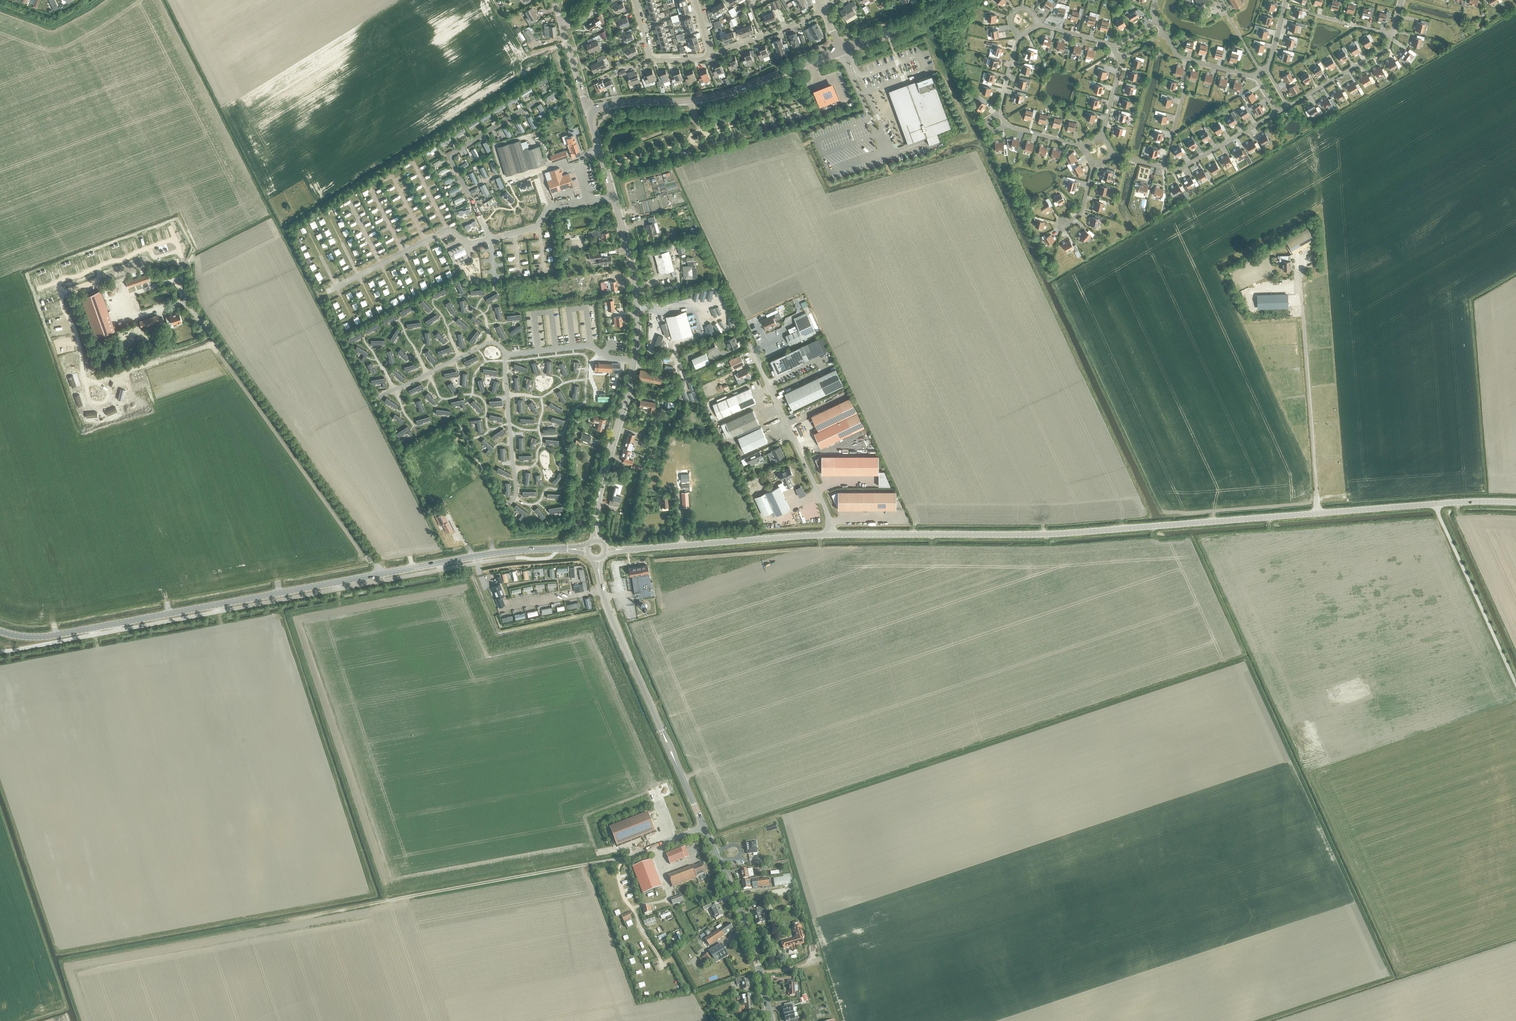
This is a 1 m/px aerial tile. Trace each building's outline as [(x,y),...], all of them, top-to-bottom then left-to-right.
[(774,9),(781,7),(778,0),(776,0),(771,2),(774,9)] [(797,4),(800,9),(808,5),(805,0),(804,0),(797,4)] [(1053,8),(1057,2),(1054,0),(1047,0),(1041,8),(1045,11),(1046,9),(1048,11),(1051,6),(1053,8)] [(1337,9),(1339,1),(1334,0),(1333,0),(1330,10),(1334,11),(1335,9),(1337,9)] [(717,5),(721,11),(726,8),(723,1),(717,5)] [(840,11),(845,19),(855,13),(854,10),(858,7),(854,1),(846,5),(847,7),(840,11)] [(622,2),(618,5),(616,2),(611,5),(612,7),(614,7),(617,13),(625,9),(622,2)] [(1266,8),(1276,11),(1277,7),(1275,7),(1275,4),(1267,2),(1266,8)] [(1065,12),(1068,12),(1069,7),(1066,6),(1066,5),(1060,3),(1056,17),(1060,18),(1061,16),(1063,17),(1065,12)] [(1350,13),(1353,14),(1355,6),(1348,4),(1346,14),(1350,15),(1350,13)] [(687,5),(680,7),(682,13),(689,11),(687,5)] [(715,15),(721,11),(717,5),(711,8),(715,15)] [(1369,16),(1372,16),(1374,7),(1369,6),(1368,9),(1364,8),(1361,18),(1365,19),(1366,17),(1368,18),(1369,16)] [(535,12),(532,7),(524,12),(527,17),(525,18),(529,25),(537,21),(534,17),(537,16),(535,12)] [(1302,10),(1307,12),(1308,9),(1302,7),(1301,10),(1294,8),(1293,11),(1291,10),(1290,14),(1300,17),(1302,10)] [(1078,15),(1081,16),(1083,8),(1080,8),(1079,12),(1073,11),(1070,21),(1074,22),(1074,20),(1077,20),(1078,15)] [(1139,18),(1138,16),(1143,13),(1138,9),(1135,11),(1129,14),(1127,11),(1125,12),(1128,17),(1130,16),(1134,23),(1138,21),(1137,19),(1139,18)] [(1386,17),(1389,18),(1390,12),(1387,11),(1386,14),(1380,12),(1377,22),(1381,23),(1382,21),(1384,22),(1386,17)] [(763,16),(766,23),(776,20),(773,12),(763,16)] [(987,21),(998,22),(998,18),(996,18),(996,15),(990,15),(990,12),(986,12),(986,14),(988,14),(987,21)] [(598,26),(605,22),(600,14),(596,17),(597,18),(587,24),(591,31),(598,26)] [(1091,24),(1094,25),(1096,17),(1089,15),(1086,25),(1090,26),(1091,24)] [(1262,22),(1272,25),(1273,21),(1271,20),(1272,18),(1264,16),(1262,22)] [(626,17),(622,19),(620,17),(615,19),(616,22),(618,21),(621,28),(630,24),(626,17)] [(686,25),(693,23),(691,17),(681,20),(683,26),(686,25)] [(1116,22),(1121,30),(1125,28),(1124,27),(1126,25),(1122,18),(1116,22)] [(1425,24),(1428,25),(1428,22),(1423,20),(1422,23),(1417,22),(1416,26),(1414,25),(1413,29),(1423,32),(1425,24)] [(1104,30),(1107,30),(1109,22),(1102,21),(1100,31),(1103,32),(1104,30)] [(686,25),(687,32),(695,30),(693,23),(686,25)] [(814,38),(815,39),(823,35),(816,23),(808,27),(811,32),(807,34),(810,40),(814,38)] [(1287,29),(1296,32),(1298,25),(1290,23),(1289,26),(1288,25),(1287,29)] [(744,27),(747,34),(753,31),(751,24),(744,27)] [(1266,38),(1268,38),(1269,34),(1267,34),(1268,31),(1262,30),(1263,27),(1255,25),(1254,28),(1260,29),(1259,36),(1262,37),(1262,38),(1266,39),(1266,38)] [(545,36),(556,35),(555,26),(548,26),(544,26),(545,36)] [(741,36),(747,34),(744,27),(738,29),(741,36)] [(993,28),(987,29),(987,31),(990,31),(991,38),(1001,36),(1001,32),(999,32),(998,30),(993,30),(993,28)] [(524,32),(529,41),(534,37),(529,29),(524,32)] [(631,32),(626,34),(625,31),(619,34),(620,37),(622,36),(625,42),(634,38),(631,32)] [(726,34),(729,41),(735,38),(732,31),(726,34)] [(802,34),(797,36),(796,33),(789,36),(793,46),(800,43),(805,41),(802,34)] [(1362,40),(1367,49),(1371,47),(1369,46),(1372,44),(1369,40),(1372,38),(1369,33),(1366,35),(1368,37),(1362,40)] [(596,49),(597,50),(600,49),(597,41),(601,39),(599,34),(593,37),(594,41),(587,45),(590,52),(596,49)] [(723,43),(729,41),(726,34),(720,36),(723,43)] [(1048,52),(1051,53),(1053,42),(1051,41),(1051,39),(1048,38),(1049,36),(1045,35),(1042,45),(1049,47),(1048,52)] [(1294,40),(1297,40),(1298,38),(1289,35),(1289,38),(1286,38),(1286,40),(1284,40),(1283,44),(1293,46),(1294,40)] [(1421,39),(1424,40),(1424,37),(1419,35),(1418,38),(1413,37),(1412,41),(1410,40),(1409,44),(1419,47),(1421,39)] [(688,45),(698,42),(696,36),(689,38),(690,42),(688,42),(688,45)] [(786,43),(783,44),(780,39),(777,40),(777,41),(772,43),(774,48),(775,47),(777,50),(779,55),(786,52),(785,51),(789,50),(786,43)] [(1056,49),(1064,51),(1065,48),(1063,47),(1065,43),(1062,42),(1062,40),(1059,39),(1056,49)] [(1193,45),(1196,46),(1197,40),(1194,40),(1193,42),(1187,41),(1184,50),(1188,52),(1189,50),(1191,50),(1193,45)] [(698,42),(688,45),(691,44),(693,51),(700,49),(698,42)] [(992,43),(991,46),(994,46),(992,53),(1002,55),(1003,52),(1001,51),(1002,48),(997,47),(998,44),(992,43)] [(1078,60),(1081,61),(1083,50),(1081,49),(1081,47),(1078,46),(1079,44),(1075,43),(1073,53),(1079,55),(1078,60)] [(1255,49),(1265,52),(1266,48),(1264,48),(1265,45),(1257,43),(1255,49)] [(1202,53),(1205,54),(1207,46),(1201,44),(1198,54),(1202,55),(1202,53)] [(1350,47),(1355,56),(1358,54),(1357,53),(1360,51),(1356,44),(1350,47)] [(759,57),(760,61),(764,60),(763,58),(769,56),(765,45),(759,47),(760,51),(757,52),(759,57)] [(635,46),(630,48),(629,46),(623,48),(624,51),(626,50),(629,57),(638,53),(635,46)] [(1086,57),(1093,59),(1095,51),(1092,50),(1093,48),(1089,47),(1086,57)] [(1345,60),(1348,58),(1346,55),(1348,53),(1345,47),(1342,49),(1343,51),(1338,55),(1343,63),(1346,61),(1345,60)] [(1024,52),(1023,55),(1025,56),(1025,57),(1025,58),(1025,59),(1026,60),(1027,60),(1028,60),(1029,59),(1029,58),(1030,57),(1032,58),(1034,52),(1037,53),(1038,49),(1032,48),(1031,51),(1026,49),(1025,52),(1024,52)] [(1218,57),(1221,58),(1223,50),(1217,48),(1214,58),(1218,59),(1218,57)] [(1416,53),(1411,49),(1409,48),(1407,51),(1405,49),(1403,53),(1401,51),(1399,55),(1407,61),(1412,54),(1414,56),(1416,53)] [(1232,52),(1229,62),(1233,63),(1233,61),(1236,62),(1237,57),(1240,58),(1242,50),(1237,49),(1237,52),(1232,51),(1232,52)] [(1290,54),(1293,55),(1294,52),(1288,50),(1287,53),(1282,52),(1282,55),(1280,54),(1279,58),(1289,61),(1290,54)] [(743,63),(745,67),(748,66),(747,64),(753,62),(749,51),(743,53),(745,57),(742,58),(743,63)] [(590,65),(594,73),(606,67),(603,60),(606,58),(604,54),(597,58),(598,61),(590,65)] [(988,55),(988,58),(991,59),(989,66),(999,68),(1000,64),(998,64),(999,61),(993,60),(994,57),(988,55)] [(729,68),(731,72),(734,71),(733,69),(739,67),(735,56),(729,59),(730,62),(727,63),(729,68)] [(1141,61),(1143,61),(1144,58),(1138,57),(1138,60),(1133,59),(1132,61),(1130,61),(1129,65),(1139,67),(1141,61)] [(1325,62),(1331,70),(1334,68),(1333,67),(1335,65),(1331,58),(1325,62)] [(1398,61),(1396,63),(1393,58),(1390,60),(1389,59),(1385,61),(1390,69),(1397,66),(1398,68),(1401,66),(1398,61)] [(1313,69),(1318,78),(1322,76),(1321,74),(1323,72),(1321,68),(1323,67),(1320,61),(1317,63),(1319,65),(1313,69)] [(710,70),(714,79),(719,77),(718,75),(724,73),(720,62),(714,64),(714,66),(712,67),(712,69),(710,70)] [(1018,71),(1028,74),(1030,67),(1032,68),(1033,65),(1029,64),(1028,67),(1022,65),(1021,68),(1019,67),(1018,71)] [(1181,79),(1184,79),(1185,74),(1182,73),(1183,68),(1181,67),(1181,65),(1177,64),(1175,74),(1181,76),(1181,79)] [(1098,66),(1097,69),(1099,70),(1097,76),(1107,79),(1108,75),(1106,75),(1107,72),(1104,71),(1102,71),(1103,67),(1098,66)] [(1385,69),(1383,70),(1380,66),(1377,68),(1376,66),(1372,68),(1377,77),(1384,73),(1385,76),(1388,74),(1385,69)] [(1189,78),(1196,80),(1198,72),(1195,71),(1196,69),(1192,68),(1189,78)] [(673,81),(674,86),(678,84),(677,83),(683,80),(679,69),(673,72),(674,75),(671,76),(673,81)] [(686,80),(688,85),(691,84),(690,82),(696,80),(692,69),(686,72),(687,75),(685,76),(686,80)] [(703,79),(700,80),(702,85),(705,84),(704,82),(710,80),(706,69),(700,71),(701,75),(703,79)] [(642,79),(645,87),(651,85),(650,83),(656,81),(652,70),(646,72),(648,77),(642,79)] [(656,82),(658,87),(664,85),(663,83),(669,81),(665,70),(659,72),(660,75),(658,76),(659,81),(656,82)] [(1137,74),(1140,74),(1141,71),(1135,70),(1134,73),(1129,72),(1129,74),(1127,74),(1126,78),(1136,80),(1137,74)] [(637,73),(635,74),(634,71),(628,73),(630,80),(629,80),(630,85),(640,82),(637,73)] [(1204,82),(1210,84),(1213,76),(1210,75),(1210,73),(1207,72),(1204,82)] [(1301,76),(1306,85),(1310,83),(1309,81),(1311,80),(1307,72),(1301,76)] [(985,79),(995,82),(996,78),(994,77),(995,75),(987,73),(985,79)] [(1295,77),(1293,78),(1289,73),(1280,78),(1282,81),(1284,80),(1286,83),(1290,80),(1291,83),(1297,80),(1295,77)] [(1372,77),(1369,78),(1367,74),(1363,76),(1362,74),(1359,76),(1364,85),(1371,81),(1372,83),(1375,82),(1372,77)] [(905,91),(896,94),(908,127),(902,129),(908,144),(951,128),(932,75),(917,80),(919,86),(909,89),(908,86),(904,87),(905,91)] [(1218,86),(1225,87),(1227,79),(1224,79),(1225,77),(1221,76),(1218,86)] [(546,77),(537,83),(539,86),(548,80),(546,77)] [(1016,81),(1015,85),(1025,88),(1026,83),(1029,84),(1030,79),(1021,77),(1020,80),(1018,79),(1018,82),(1016,81)] [(606,88),(613,85),(610,80),(604,83),(602,80),(594,84),(598,91),(606,88)] [(917,80),(888,91),(902,129),(908,127),(896,94),(905,91),(904,87),(908,86),(909,89),(919,86),(917,80)] [(1167,87),(1177,89),(1178,86),(1176,85),(1176,82),(1168,80),(1167,87)] [(1233,90),(1239,91),(1241,83),(1239,83),(1239,81),(1235,80),(1233,90)] [(1360,87),(1358,89),(1354,81),(1350,83),(1349,82),(1346,84),(1351,93),(1358,89),(1359,91),(1362,89),(1360,87)] [(1093,91),(1103,94),(1104,90),(1102,89),(1103,86),(1095,84),(1093,91)] [(1134,87),(1136,88),(1137,85),(1131,84),(1131,86),(1126,85),(1125,88),(1123,87),(1122,91),(1132,94),(1134,87)] [(1288,92),(1290,95),(1299,90),(1296,84),(1289,88),(1290,91),(1288,92)] [(820,107),(839,100),(833,86),(820,91),(813,91),(820,107)] [(982,93),(992,95),(993,92),(991,91),(991,88),(983,86),(982,93)] [(532,90),(530,87),(521,93),(522,96),(532,90)] [(1345,92),(1343,93),(1340,89),(1337,91),(1336,89),(1332,91),(1333,93),(1331,94),(1333,98),(1335,96),(1338,100),(1343,97),(1344,100),(1349,97),(1345,92)] [(555,92),(545,97),(547,101),(557,95),(555,92)] [(1022,96),(1025,97),(1026,93),(1020,92),(1019,95),(1015,94),(1014,96),(1012,96),(1011,100),(1021,102),(1022,96)] [(1252,92),(1248,95),(1246,92),(1244,94),(1241,95),(1243,98),(1245,97),(1249,102),(1258,97),(1256,94),(1254,95),(1252,92)] [(974,106),(983,112),(985,109),(983,108),(987,102),(977,94),(975,97),(979,100),(974,106)] [(1090,105),(1100,108),(1101,104),(1099,103),(1099,101),(1095,99),(1095,96),(1090,95),(1089,98),(1091,98),(1090,105)] [(1162,104),(1172,106),(1173,103),(1171,102),(1172,99),(1164,97),(1162,104)] [(1334,102),(1331,104),(1327,97),(1324,99),(1323,97),(1319,99),(1320,101),(1318,102),(1320,105),(1322,104),(1324,108),(1331,104),(1332,106),(1335,104),(1334,102)] [(1118,105),(1128,108),(1130,101),(1122,99),(1121,102),(1119,101),(1118,105)] [(1250,110),(1249,108),(1246,103),(1243,105),(1245,107),(1245,108),(1240,112),(1245,121),(1248,118),(1247,117),(1250,115),(1248,114),(1251,112),(1250,110)] [(1249,108),(1250,110),(1253,109),(1256,115),(1265,110),(1263,106),(1261,107),(1260,105),(1258,106),(1256,103),(1249,108)] [(502,104),(493,109),(495,112),(504,107),(502,104)] [(540,104),(537,106),(544,116),(547,114),(540,104)] [(1319,107),(1316,109),(1314,104),(1310,106),(1309,105),(1306,107),(1311,116),(1318,112),(1319,114),(1322,112),(1319,107)] [(1031,117),(1034,118),(1036,110),(1033,109),(1033,112),(1026,110),(1024,120),(1027,121),(1028,119),(1031,120),(1031,117)] [(491,111),(481,117),(483,120),(492,114),(491,111)] [(1126,115),(1129,116),(1130,113),(1124,111),(1123,114),(1118,113),(1118,115),(1116,115),(1115,119),(1125,121),(1126,115)] [(1227,119),(1232,128),(1235,126),(1234,124),(1237,123),(1235,121),(1238,119),(1233,111),(1231,112),(1232,116),(1227,119)] [(1086,119),(1096,122),(1097,118),(1095,117),(1096,115),(1088,113),(1086,119)] [(1042,123),(1045,123),(1047,115),(1040,114),(1038,124),(1042,125),(1042,123)] [(1158,121),(1168,123),(1169,119),(1167,119),(1167,116),(1159,114),(1158,121)] [(531,116),(528,118),(533,128),(536,127),(531,116)] [(1056,127),(1059,127),(1061,119),(1055,118),(1052,127),(1056,128),(1056,127)] [(477,119),(468,125),(470,128),(479,122),(477,119)] [(1213,127),(1218,136),(1222,134),(1221,132),(1223,131),(1226,129),(1220,120),(1218,121),(1219,124),(1213,127)] [(1071,130),(1074,131),(1076,123),(1069,121),(1067,131),(1070,132),(1071,130)] [(519,122),(516,124),(521,133),(524,130),(519,122)] [(1123,128),(1125,129),(1125,126),(1121,125),(1120,128),(1115,126),(1114,129),(1112,128),(1111,132),(1121,135),(1123,128)] [(1200,135),(1205,143),(1209,141),(1208,140),(1210,138),(1209,136),(1211,135),(1206,125),(1203,127),(1206,131),(1200,135)] [(506,126),(503,128),(508,137),(511,135),(506,126)] [(463,128),(453,134),(455,137),(465,131),(463,128)] [(1153,138),(1163,140),(1164,136),(1162,136),(1163,133),(1158,132),(1159,129),(1154,128),(1154,131),(1155,131),(1153,138)] [(1258,137),(1262,144),(1269,140),(1264,131),(1260,133),(1261,135),(1258,137)] [(581,155),(573,135),(565,138),(572,158),(581,155)] [(1187,142),(1192,151),(1196,149),(1195,147),(1197,146),(1194,142),(1197,140),(1194,135),(1191,137),(1193,139),(1187,142)] [(449,136),(440,142),(442,145),(451,139),(449,136)] [(1012,140),(1007,138),(1008,147),(1011,148),(1011,147),(1017,148),(1018,145),(1019,140),(1017,140),(1017,138),(1013,137),(1012,140)] [(527,140),(521,142),(520,140),(497,147),(506,176),(541,165),(546,163),(540,145),(528,149),(528,148),(529,148),(527,140)] [(1003,142),(999,142),(999,140),(995,141),(996,151),(1004,150),(1003,142)] [(1024,150),(1031,152),(1033,144),(1030,143),(1031,141),(1027,140),(1024,150)] [(1258,143),(1255,145),(1253,140),(1249,142),(1248,140),(1245,142),(1250,151),(1257,147),(1258,150),(1261,148),(1258,143)] [(486,141),(483,143),(487,152),(491,150),(486,141)] [(1181,148),(1183,147),(1180,142),(1178,144),(1180,147),(1174,150),(1179,159),(1182,157),(1181,155),(1184,154),(1181,148)] [(1044,158),(1047,159),(1048,153),(1045,152),(1047,148),(1044,147),(1044,145),(1041,144),(1038,154),(1044,155),(1044,158)] [(434,146),(425,151),(427,154),(436,149),(434,146)] [(1050,157),(1058,159),(1060,151),(1056,150),(1057,148),(1053,147),(1050,157)] [(1237,159),(1244,155),(1240,147),(1237,149),(1236,148),(1232,150),(1237,159)] [(1149,155),(1159,157),(1160,153),(1158,153),(1158,150),(1150,148),(1149,155)] [(550,155),(552,161),(567,156),(565,150),(550,155)] [(1074,151),(1065,156),(1069,163),(1067,164),(1069,168),(1074,165),(1072,162),(1076,159),(1074,156),(1076,155),(1074,151)] [(478,154),(470,160),(472,163),(480,157),(478,154)] [(1233,158),(1230,159),(1228,155),(1224,157),(1223,155),(1220,157),(1225,166),(1232,162),(1233,164),(1236,163),(1233,158)] [(443,157),(433,162),(435,165),(445,160),(443,157)] [(1212,173),(1219,169),(1215,162),(1212,164),(1211,162),(1207,164),(1212,173)] [(1080,165),(1075,167),(1074,165),(1069,168),(1070,170),(1073,169),(1076,176),(1085,170),(1083,167),(1082,168),(1080,165)] [(569,173),(562,175),(561,172),(562,172),(561,169),(560,169),(559,168),(545,173),(551,192),(573,185),(569,173)] [(1111,172),(1114,173),(1114,171),(1110,169),(1109,172),(1103,170),(1102,174),(1100,174),(1099,177),(1102,178),(1101,181),(1104,182),(1105,179),(1109,180),(1111,172)] [(1208,172),(1205,174),(1203,169),(1199,171),(1198,169),(1195,172),(1200,180),(1207,176),(1208,179),(1211,177),(1208,172)] [(1195,179),(1193,181),(1190,176),(1187,178),(1186,177),(1182,179),(1188,188),(1194,184),(1196,186),(1199,184),(1195,179)] [(500,177),(496,178),(500,188),(504,187),(500,177)] [(1067,188),(1077,191),(1078,187),(1076,186),(1077,182),(1072,181),(1073,178),(1067,177),(1067,179),(1069,180),(1067,188)] [(1148,185),(1144,184),(1144,182),(1140,181),(1140,183),(1135,182),(1134,185),(1139,187),(1138,191),(1145,193),(1145,196),(1148,196),(1149,191),(1146,190),(1148,185)] [(485,184),(480,186),(484,196),(489,193),(485,184)] [(1107,187),(1110,188),(1111,185),(1106,184),(1105,187),(1099,185),(1098,189),(1096,188),(1095,192),(1105,195),(1107,187)] [(1183,187),(1180,188),(1178,184),(1174,186),(1173,184),(1170,186),(1175,195),(1182,191),(1183,193),(1186,192),(1183,187)] [(1160,200),(1164,201),(1165,195),(1162,194),(1163,189),(1160,188),(1160,186),(1156,185),(1154,195),(1161,197),(1160,200)] [(1055,197),(1060,206),(1063,204),(1062,202),(1065,201),(1060,194),(1055,197)] [(463,196),(454,200),(456,204),(464,199),(463,196)] [(1041,205),(1046,214),(1050,212),(1049,210),(1051,209),(1050,207),(1052,205),(1048,198),(1046,199),(1047,201),(1041,205)] [(1103,203),(1106,204),(1107,201),(1101,199),(1100,202),(1095,201),(1094,205),(1092,204),(1091,208),(1101,211),(1103,203)] [(488,201),(485,203),(490,213),(493,211),(488,201)] [(468,205),(458,210),(459,213),(469,208),(468,205)] [(472,215),(462,220),(463,223),(474,218),(472,215)] [(1099,219),(1102,219),(1102,216),(1097,215),(1096,218),(1091,216),(1090,220),(1088,220),(1087,224),(1097,226),(1099,219)] [(656,222),(654,216),(648,218),(649,224),(647,225),(650,235),(657,233),(656,232),(659,232),(656,222)] [(1035,226),(1045,229),(1046,225),(1044,224),(1045,222),(1040,220),(1041,218),(1035,216),(1034,219),(1037,220),(1035,226)] [(1286,239),(1293,253),(1315,240),(1308,227),(1286,239)] [(1090,230),(1088,233),(1084,229),(1082,232),(1080,231),(1078,234),(1085,241),(1090,235),(1093,237),(1095,234),(1090,230)] [(608,232),(603,233),(603,230),(588,232),(589,237),(592,237),(599,236),(599,235),(601,235),(602,241),(610,240),(608,232)] [(1054,236),(1052,237),(1051,234),(1046,237),(1045,235),(1042,236),(1043,239),(1044,238),(1047,244),(1056,239),(1054,236)] [(1067,251),(1073,247),(1069,240),(1066,242),(1065,240),(1061,242),(1067,251)] [(454,257),(455,260),(465,255),(459,243),(449,247),(451,251),(449,252),(452,257),(454,257)] [(669,251),(655,255),(660,274),(674,270),(669,251)] [(610,262),(609,255),(600,256),(599,253),(588,254),(588,260),(597,259),(598,264),(602,263),(602,265),(606,265),(606,263),(610,262)] [(1290,260),(1289,260),(1289,255),(1279,255),(1279,261),(1282,261),(1283,270),(1290,270),(1290,260)] [(683,267),(684,279),(688,279),(688,278),(693,277),(692,268),(694,268),(693,264),(688,264),(688,266),(683,267)] [(126,282),(128,288),(150,280),(148,274),(126,282)] [(616,281),(609,282),(608,274),(596,276),(597,282),(600,282),(602,292),(617,289),(616,281)] [(81,297),(95,336),(114,329),(100,290),(81,297)] [(804,305),(807,304),(803,294),(800,296),(801,298),(799,299),(801,303),(803,302),(804,305)] [(1257,308),(1288,307),(1287,295),(1257,295),(1257,308)] [(578,306),(581,341),(599,340),(599,335),(597,305),(578,306)] [(665,317),(672,340),(692,334),(686,312),(665,317)] [(769,327),(770,328),(773,327),(773,325),(776,324),(774,319),(776,318),(781,315),(780,312),(774,314),(763,319),(765,322),(764,323),(767,328),(769,327)] [(785,335),(790,345),(816,332),(807,312),(794,318),(799,329),(798,329),(798,328),(790,332),(790,333),(785,335)] [(178,324),(182,323),(181,321),(182,321),(179,313),(170,316),(170,317),(166,318),(167,322),(172,321),(173,324),(178,322),(178,324)] [(139,320),(142,327),(159,321),(156,314),(139,320)] [(613,324),(613,325),(622,324),(621,316),(613,317),(614,323),(613,324)] [(738,342),(737,342),(734,336),(726,340),(730,349),(736,346),(736,347),(740,346),(738,342)] [(772,360),(778,374),(824,352),(817,338),(772,360)] [(706,346),(709,352),(717,348),(714,342),(706,346)] [(692,359),(696,368),(710,362),(705,352),(692,359)] [(729,360),(733,369),(744,364),(740,355),(729,360)] [(619,369),(619,363),(598,362),(598,363),(595,363),(595,369),(597,369),(597,371),(611,372),(611,369),(619,369)] [(554,378),(565,378),(565,363),(555,363),(554,378)] [(747,378),(750,377),(746,368),(737,372),(740,379),(746,376),(747,378)] [(835,369),(827,373),(835,389),(843,385),(835,369)] [(638,378),(661,383),(663,376),(659,375),(659,374),(655,373),(655,372),(640,370),(638,378)] [(827,373),(818,377),(826,393),(835,389),(827,373)] [(810,381),(818,397),(826,393),(818,377),(810,381)] [(809,401),(818,397),(810,381),(802,384),(802,385),(809,401)] [(809,401),(802,385),(785,393),(793,409),(809,401)] [(713,404),(719,418),(756,402),(750,388),(713,404)] [(850,397),(811,416),(819,431),(814,433),(821,447),(865,427),(850,397)] [(753,410),(721,424),(724,432),(722,433),(724,438),(727,437),(727,438),(736,434),(758,424),(759,424),(753,410)] [(596,425),(604,427),(606,419),(599,417),(594,415),(592,421),(597,423),(596,425)] [(759,427),(758,424),(736,434),(738,437),(759,427)] [(738,437),(745,452),(768,441),(761,426),(759,427),(738,437)] [(624,447),(633,450),(635,447),(632,446),(633,444),(632,444),(635,435),(627,432),(625,440),(626,440),(624,447)] [(582,433),(580,439),(583,440),(589,442),(591,436),(585,434),(582,433)] [(782,451),(782,452),(781,449),(780,446),(772,450),(776,459),(784,456),(782,451)] [(629,455),(633,457),(634,453),(623,449),(621,456),(624,457),(623,461),(631,464),(632,460),(628,458),(629,455)] [(760,451),(745,458),(748,463),(762,456),(760,451)] [(879,456),(822,456),(815,459),(820,470),(822,470),(822,474),(878,474),(879,474),(879,471),(879,456)] [(790,468),(779,473),(782,480),(783,480),(784,482),(778,484),(779,486),(780,486),(781,490),(793,485),(790,479),(789,477),(793,475),(790,468)] [(878,474),(878,486),(890,485),(884,471),(879,471),(879,474),(878,474)] [(609,504),(619,507),(620,501),(621,496),(615,495),(617,486),(611,485),(609,494),(611,494),(609,504)] [(773,511),(775,515),(790,509),(781,490),(780,486),(779,486),(757,496),(765,514),(773,511)] [(838,509),(848,509),(848,491),(838,491),(838,509)] [(848,509),(857,509),(857,491),(848,491),(848,509)] [(857,509),(867,509),(867,491),(857,491),(857,509)] [(867,509),(877,509),(877,491),(867,491),(867,509)] [(877,509),(886,509),(886,491),(877,491),(877,509)] [(886,491),(886,509),(896,509),(896,491),(886,491)] [(667,497),(660,497),(660,505),(662,505),(662,507),(662,510),(668,510),(668,506),(667,497)] [(443,523),(447,532),(453,528),(445,511),(436,515),(440,525),(443,523)] [(644,565),(629,568),(630,575),(636,574),(648,572),(647,569),(645,569),(644,565)] [(648,572),(636,574),(636,576),(638,590),(637,590),(637,594),(638,593),(639,597),(651,595),(650,586),(651,586),(650,581),(649,574),(648,574),(648,572)] [(575,592),(587,590),(585,580),(582,581),(583,584),(573,586),(575,592)] [(495,598),(499,606),(505,604),(502,596),(504,595),(500,584),(492,587),(496,597),(495,598)] [(610,828),(617,846),(655,832),(648,813),(610,828)] [(756,840),(746,841),(748,854),(749,854),(750,859),(749,860),(750,861),(750,863),(750,865),(758,864),(757,859),(753,859),(752,854),(754,853),(754,855),(757,855),(757,853),(758,853),(756,840)] [(685,846),(667,853),(670,863),(688,856),(685,846)] [(633,867),(643,894),(662,887),(652,860),(633,867)] [(697,877),(707,873),(703,864),(693,867),(668,876),(673,887),(697,878),(697,877)] [(742,871),(743,879),(751,878),(750,870),(742,871)] [(775,879),(776,884),(790,882),(788,874),(784,875),(784,877),(775,879)] [(770,879),(758,881),(757,878),(751,878),(751,880),(743,881),(744,890),(752,889),(752,883),(753,883),(753,888),(770,886),(770,879)] [(671,899),(673,905),(684,901),(682,895),(671,899)] [(711,908),(716,919),(723,916),(719,905),(711,908)] [(651,906),(650,907),(649,906),(643,907),(644,914),(651,913),(651,912),(652,911),(651,906)] [(764,909),(765,908),(765,906),(763,906),(757,909),(758,912),(754,914),(758,924),(763,922),(766,921),(764,915),(765,915),(764,910),(764,909)] [(621,916),(624,922),(633,917),(631,911),(621,916)] [(709,946),(734,930),(730,924),(723,928),(721,925),(718,927),(719,930),(705,940),(709,946)] [(794,951),(797,950),(796,946),(804,943),(803,938),(804,937),(801,926),(793,928),(796,938),(782,942),(784,949),(793,947),(794,951)] [(713,958),(716,964),(728,956),(721,944),(709,951),(710,953),(701,958),(704,963),(713,958)] [(748,980),(743,981),(743,976),(735,979),(737,985),(742,984),(743,990),(750,989),(748,980)] [(789,996),(795,996),(795,981),(787,981),(787,984),(789,984),(789,996)] [(752,999),(744,1001),(742,1001),(741,1003),(744,1003),(744,1002),(745,1002),(745,1005),(735,1004),(736,1007),(732,1007),(733,1012),(731,1012),(732,1014),(736,1014),(742,1014),(742,1010),(745,1010),(745,1011),(753,1011),(752,999)] [(784,1015),(794,1013),(792,1006),(793,1006),(792,1003),(784,1005),(785,1008),(783,1008),(782,1008),(784,1015)] [(784,1015),(786,1020),(797,1020),(797,1019),(795,1019),(794,1013),(784,1015)]
